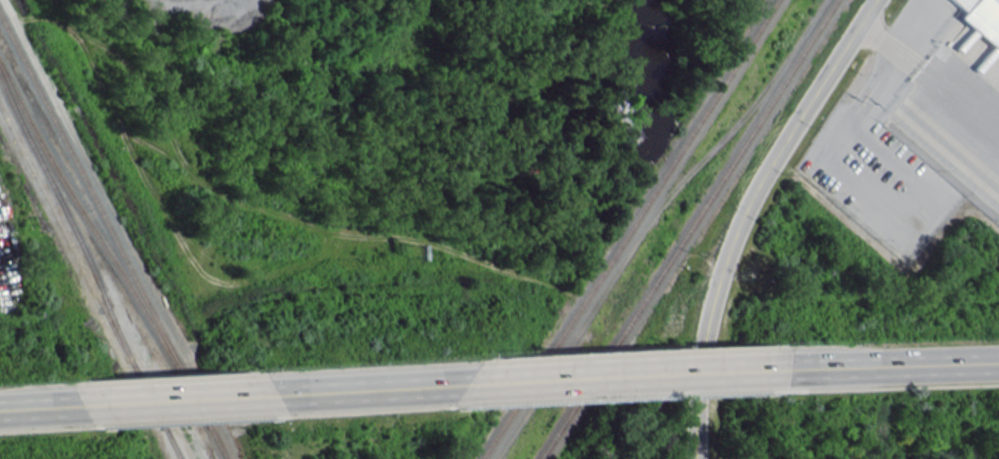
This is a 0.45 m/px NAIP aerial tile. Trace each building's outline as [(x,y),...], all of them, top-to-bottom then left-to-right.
[(963,10),(957,17),(998,53),(998,0),(951,0),(963,10)]
